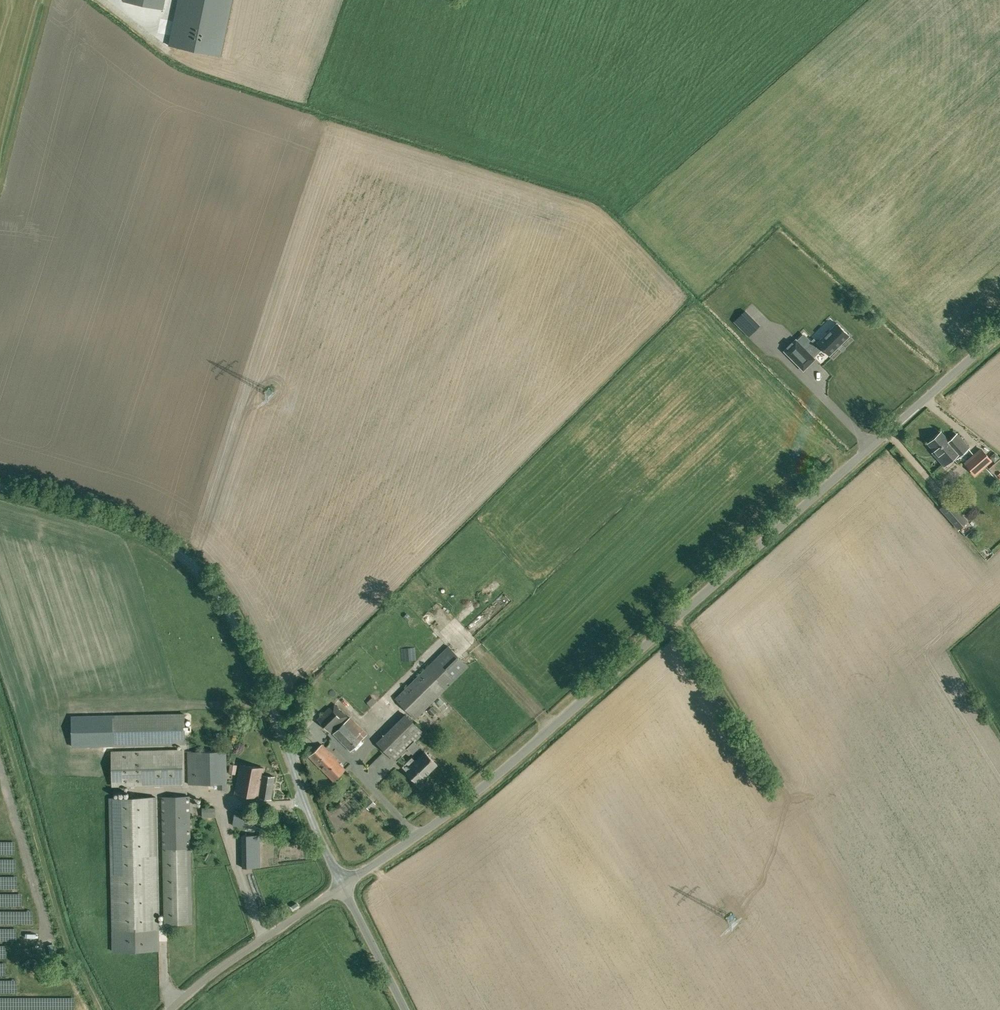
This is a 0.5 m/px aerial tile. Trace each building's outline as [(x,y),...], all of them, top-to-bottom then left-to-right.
[(164,0),(124,0),(123,1),(162,9),(164,0)] [(221,56),(233,0),(178,0),(169,45),(220,56),(221,56)] [(784,351),(803,371),(815,359),(813,356),(821,347),(829,356),(849,336),(837,323),(817,342),(815,340),(806,349),(796,339),(784,351)] [(884,340),(891,343),(894,337),(887,334),(884,340)] [(935,451),(948,466),(966,449),(963,445),(968,440),(960,431),(951,439),(943,430),(936,437),(939,440),(935,444),(939,447),(935,451)] [(991,461),(981,450),(965,463),(975,475),(991,461)] [(940,508),(947,516),(958,529),(968,520),(949,499),(940,508)] [(964,529),(969,535),(977,529),(972,523),(964,529)] [(476,603),(479,609),(493,602),(490,596),(476,603)] [(344,693),(364,716),(446,643),(423,616),(398,638),(401,642),(344,693)] [(469,666),(449,646),(396,698),(416,718),(469,666)] [(331,733),(348,717),(333,702),(317,718),(331,733)] [(113,745),(185,744),(185,720),(185,713),(113,714),(113,745)] [(423,732),(406,715),(378,743),(395,760),(423,732)] [(365,740),(363,738),(368,734),(350,716),(333,734),(350,751),(354,747),(356,749),(365,740)] [(321,744),(309,755),(320,767),(321,766),(334,780),(345,769),(338,762),(338,761),(332,755),(321,744)] [(182,748),(113,748),(113,782),(182,782),(182,748)] [(188,751),(188,761),(189,784),(218,783),(218,789),(227,789),(226,761),(226,751),(188,751)] [(415,761),(412,757),(402,766),(408,772),(407,773),(416,782),(423,776),(424,777),(437,764),(425,751),(415,761)] [(259,797),(263,775),(264,768),(241,764),(235,793),(259,797)] [(274,777),(263,775),(259,797),(271,800),(274,777)] [(113,797),(109,797),(112,930),(112,952),(159,950),(159,929),(156,796),(113,797)] [(192,924),(191,848),(189,796),(161,796),(164,924),(192,924)] [(370,799),(364,805),(370,810),(376,804),(370,799)] [(215,808),(201,809),(201,817),(216,817),(215,808)] [(271,817),(233,810),(231,825),(269,831),(271,817)] [(242,867),(258,867),(258,834),(241,834),(242,867)]
